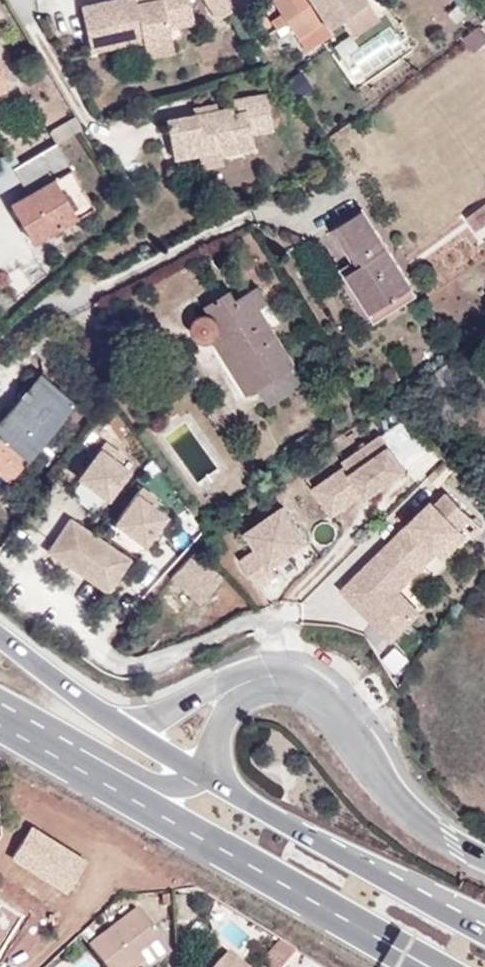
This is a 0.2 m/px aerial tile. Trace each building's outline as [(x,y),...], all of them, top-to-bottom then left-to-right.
[(135,0),(109,0),(82,6),(91,53),(145,42),(171,37),(169,28),(194,24),(189,0),(162,0),(136,5),(135,0)] [(291,33),(305,54),(332,35),(329,32),(367,5),(364,0),(274,0),(269,3),(279,16),(291,33)] [(447,16),(455,25),(468,15),(460,7),(447,16)] [(280,39),(291,33),(279,16),(269,23),(280,39)] [(171,37),(145,42),(147,58),(175,53),(171,37)] [(265,93),(245,97),(246,109),(232,112),(230,108),(168,120),(175,158),(199,154),(221,150),(222,155),(253,149),(251,135),(273,131),(265,93)] [(246,109),(245,97),(230,100),(230,108),(232,112),(246,109)] [(57,143),(15,169),(29,192),(13,202),(35,241),(94,205),(57,143)] [(224,165),(222,155),(221,150),(199,154),(202,168),(224,165)] [(482,229),(484,227),(484,210),(473,219),(482,229)] [(351,274),(375,311),(414,286),(365,211),(344,225),(368,263),(351,274)] [(225,334),(259,388),(272,407),(305,386),(294,368),(298,365),(261,309),(270,303),(259,286),(239,299),(233,291),(205,307),(207,312),(200,316),(196,322),(195,329),(197,334),(202,339),(208,342),(212,341),(215,340),(225,334)] [(249,394),(259,388),(225,334),(215,340),(249,394)] [(10,479),(29,458),(17,446),(49,407),(32,394),(27,400),(25,398),(0,427),(0,471),(10,479)] [(382,434),(342,462),(345,466),(349,473),(389,445),(382,434)] [(126,453),(105,439),(100,446),(120,461),(126,453)] [(345,466),(313,487),(333,516),(365,493),(367,496),(406,469),(389,445),(349,473),(345,466)] [(120,461),(100,446),(78,475),(108,496),(129,468),(120,461)] [(453,470),(442,460),(425,477),(436,487),(453,470)] [(161,499),(143,484),(137,491),(156,506),(161,499)] [(156,506),(137,491),(116,519),(146,541),(167,514),(156,506)] [(398,589),(437,551),(438,550),(437,550),(460,528),(473,516),(449,492),(437,504),(434,500),(410,523),(413,527),(404,535),(401,532),(341,589),(353,601),(361,594),(368,601),(360,608),(390,640),(415,615),(394,593),(398,589)] [(258,547),(240,560),(260,588),(279,575),(273,566),(309,540),(284,505),(246,531),(258,547)] [(71,517),(48,550),(108,590),(131,557),(71,517)] [(401,532),(404,535),(413,527),(410,523),(401,532)] [(438,550),(437,551),(443,558),(467,535),(460,528),(437,550),(438,550)] [(222,578),(194,551),(171,577),(200,603),(222,578)] [(394,593),(415,615),(419,611),(398,589),(394,593)] [(360,608),(368,601),(361,594),(353,601),(360,608)] [(173,906),(172,889),(162,890),(163,906),(173,906)] [(143,965),(136,955),(146,947),(159,936),(138,908),(90,946),(106,966),(140,966),(143,965)] [(99,916),(80,934),(83,937),(85,939),(104,921),(99,916)] [(85,939),(83,937),(72,947),(79,955),(90,946),(90,945),(85,939)] [(136,955),(143,965),(154,956),(146,947),(136,955)] [(226,954),(214,966),(241,966),(226,954)]
